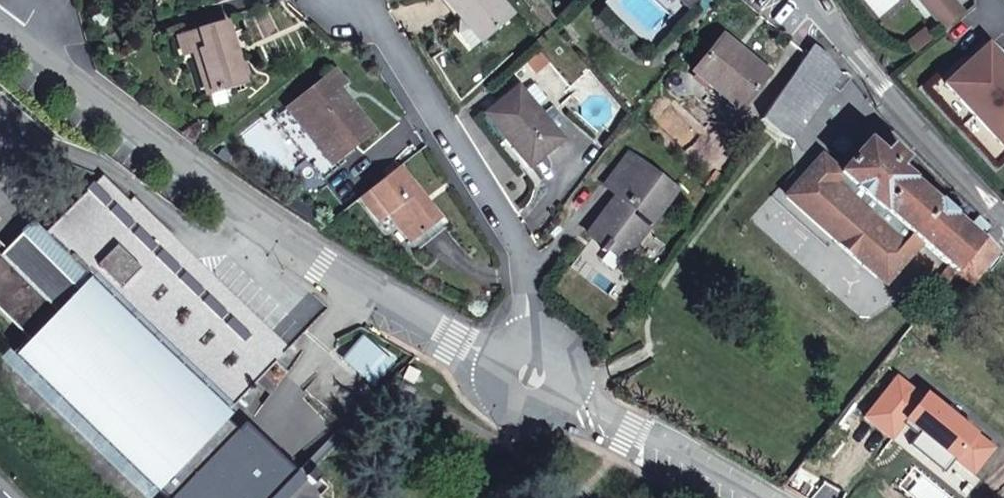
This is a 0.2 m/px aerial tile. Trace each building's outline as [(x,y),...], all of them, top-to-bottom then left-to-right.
[(462,18),(450,29),(470,52),(512,15),(500,0),(446,0),(462,18)] [(945,30),(965,14),(953,0),(920,0),(945,30)] [(227,21),(188,33),(207,96),(246,84),(227,21)] [(194,53),(188,33),(178,36),(183,56),(194,53)] [(770,73),(723,35),(693,72),(740,110),(770,73)] [(945,83),(1002,147),(1003,144),(1003,51),(997,43),(992,46),(990,43),(945,83)] [(840,70),(828,54),(814,45),(807,54),(762,119),(794,141),(841,73),(840,70)] [(349,84),(336,68),(325,77),(326,78),(338,93),(339,92),(341,90),(349,84)] [(374,133),(351,104),(348,106),(337,93),(338,93),(326,78),(288,108),(311,137),(320,130),(343,158),(374,133)] [(529,167),(561,140),(519,88),(487,115),(529,167)] [(341,90),(339,92),(338,93),(337,93),(348,106),(351,104),(341,90)] [(343,158),(320,130),(311,137),(333,165),(343,158)] [(758,145),(749,138),(742,146),(752,153),(758,145)] [(980,242),(950,216),(952,214),(939,203),(938,205),(909,180),(911,178),(899,168),(907,159),(892,145),(884,155),(869,142),(842,172),(841,173),(843,175),(883,210),(884,208),(924,243),(951,267),(957,272),(980,242)] [(677,190),(631,154),(611,179),(624,188),(618,196),(589,234),(623,261),(677,190)] [(842,172),(823,155),(814,164),(836,183),(843,175),(841,173),(842,172)] [(883,210),(843,175),(836,183),(814,164),(786,196),(877,276),(900,251),(909,259),(924,243),(884,208),(883,210)] [(441,220),(399,167),(360,198),(380,222),(389,215),(412,244),(441,220)] [(103,175),(95,184),(112,201),(105,208),(88,191),(45,235),(95,284),(228,413),(290,348),(134,197),(130,202),(103,175)] [(624,188),(611,179),(606,186),(618,196),(624,188)] [(112,201),(95,184),(93,182),(86,190),(88,191),(105,208),(112,201)] [(993,226),(981,214),(967,230),(980,242),(987,235),(993,226)] [(45,235),(33,223),(1,256),(0,255),(0,300),(41,340),(95,284),(45,235)] [(1001,248),(987,235),(980,242),(957,272),(973,284),(1001,248)] [(909,259),(900,251),(877,276),(887,285),(909,259)] [(957,272),(951,267),(933,290),(939,295),(957,272)] [(228,413),(95,284),(41,340),(22,360),(36,374),(39,376),(59,397),(62,399),(105,441),(108,444),(128,464),(132,466),(155,489),(182,460),(228,413)] [(39,376),(36,374),(29,381),(29,382),(28,382),(28,383),(28,384),(29,384),(30,384),(31,384),(39,376)] [(62,399),(59,397),(52,403),(52,404),(51,404),(51,405),(51,406),(52,406),(52,407),(53,407),(54,407),(55,406),(62,399)] [(105,441),(62,399),(55,406),(54,407),(98,450),(98,449),(105,441)] [(108,444),(105,441),(98,449),(98,450),(98,451),(99,451),(99,452),(100,452),(101,452),(101,451),(108,444)] [(155,489),(164,497),(222,497),(182,460),(155,489)] [(132,466),(128,464),(121,471),(121,472),(121,473),(122,474),(123,474),(124,474),(132,466)]
